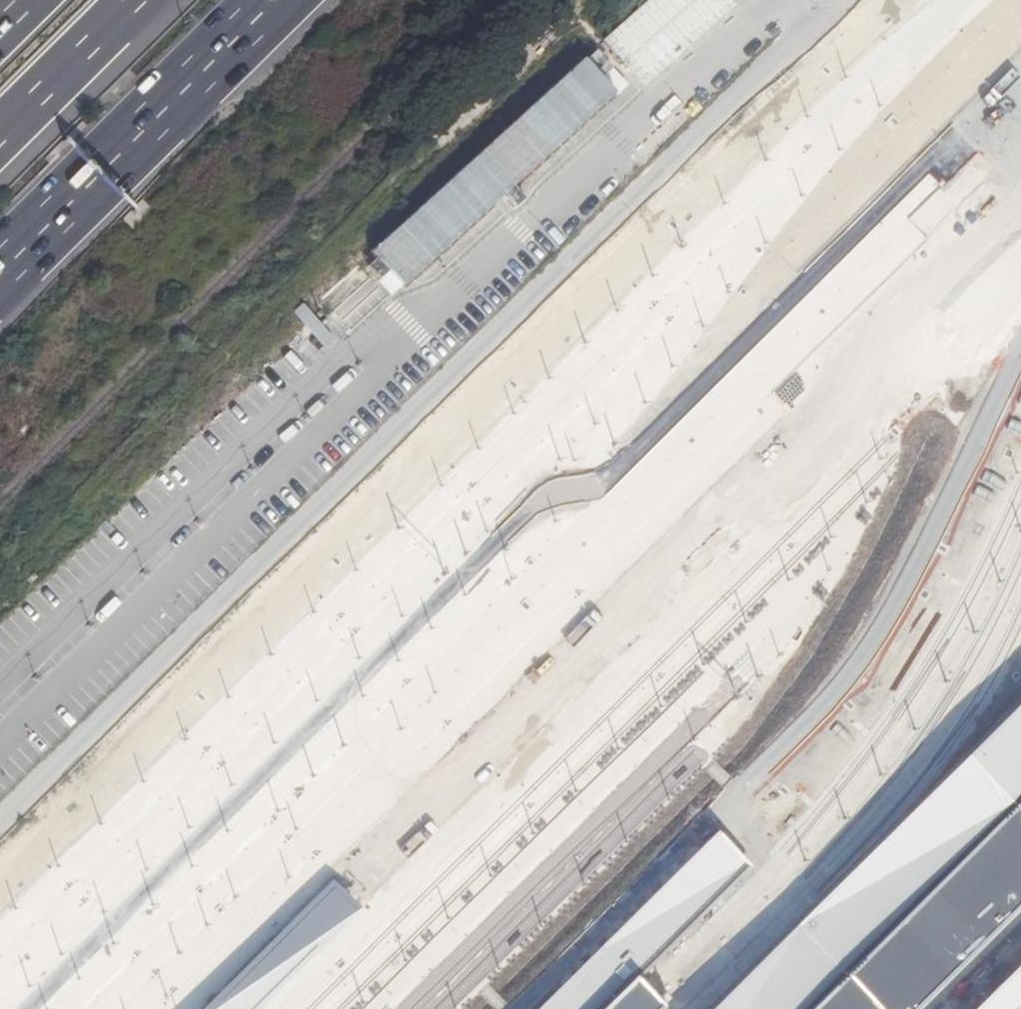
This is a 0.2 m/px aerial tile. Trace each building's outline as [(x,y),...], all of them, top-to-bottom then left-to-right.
[(644,87),(735,4),(732,0),(644,0),(601,39),(644,87)] [(346,332),(626,84),(592,47),(352,259),(354,261),(314,296),(346,332)] [(16,606),(9,594),(0,600),(0,616),(16,606)] [(1020,911),(1020,700),(708,1008),(921,1008),(1020,911)] [(539,1008),(657,1008),(660,1006),(646,992),(633,979),(749,865),(718,833),(539,1008)] [(202,1008),(247,1008),(353,907),(331,885),(202,1008)] [(996,1008),(1020,1008),(1020,984),(996,1008)]
